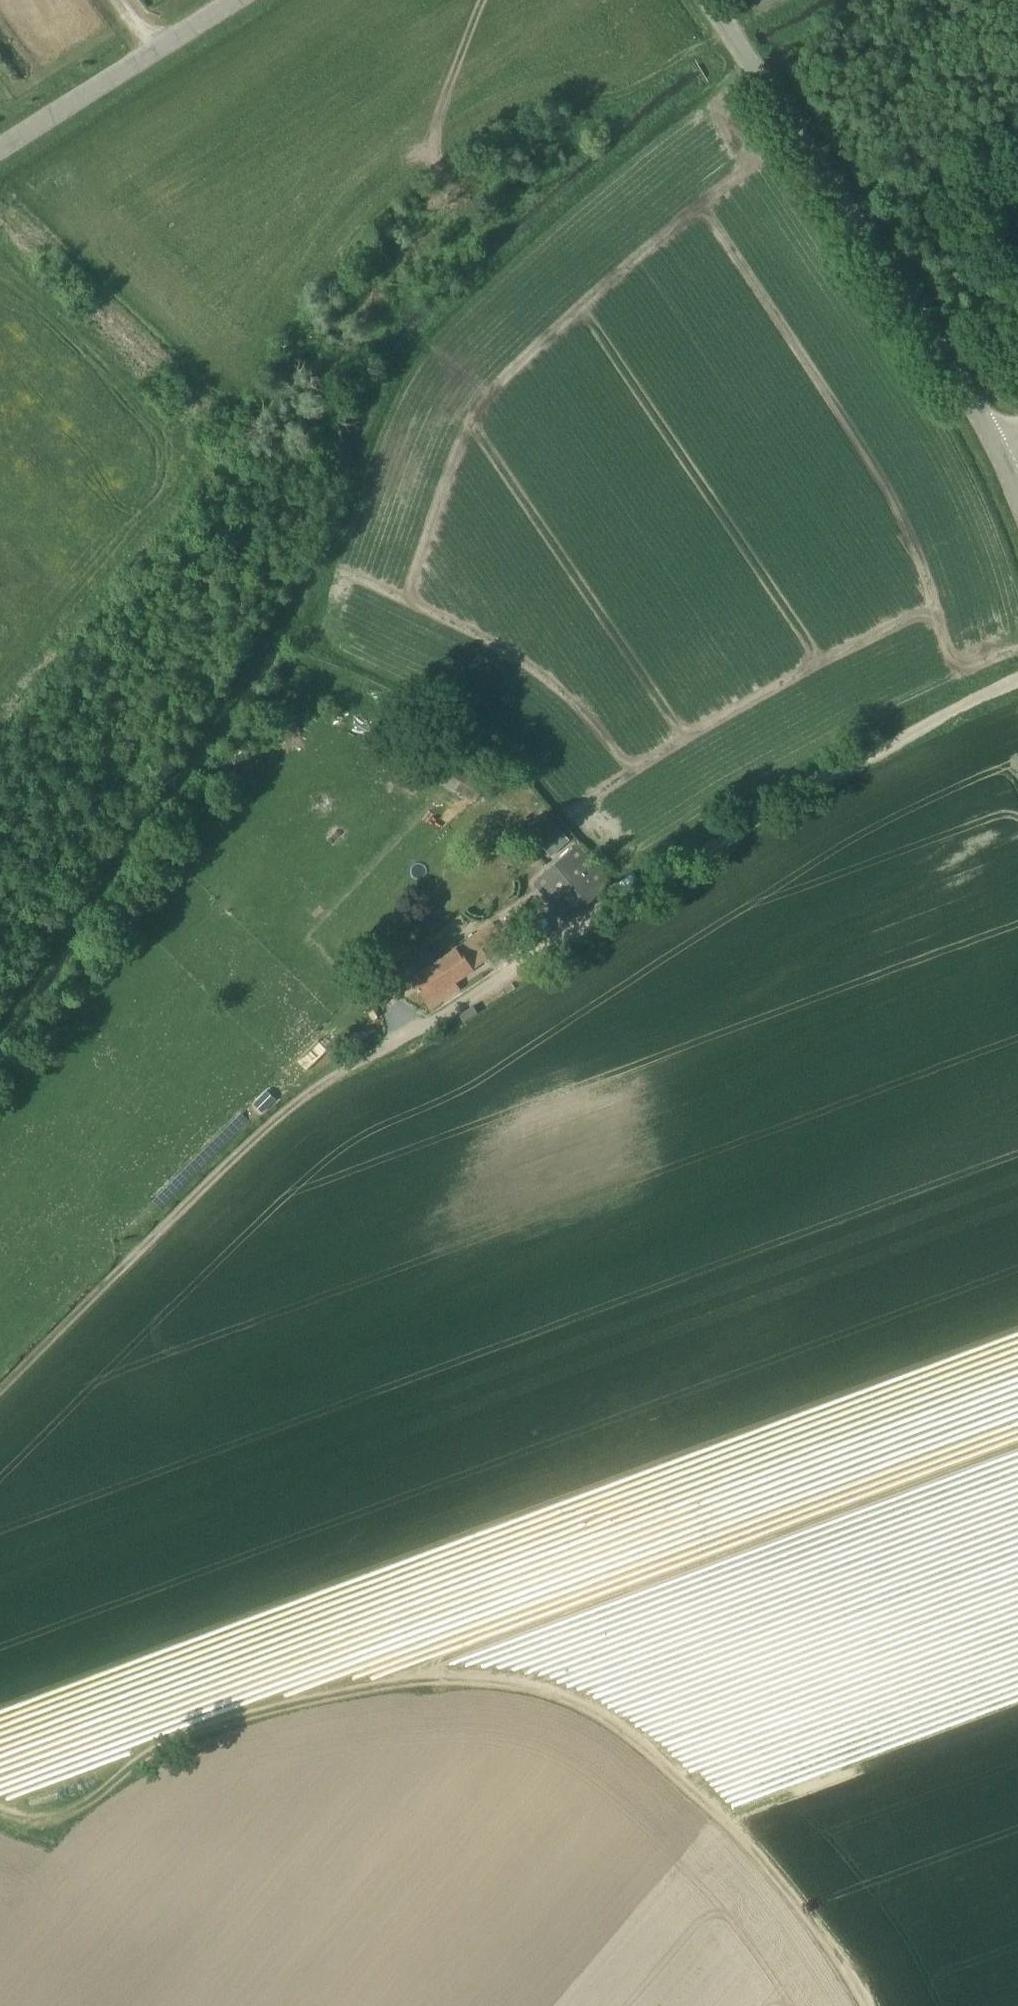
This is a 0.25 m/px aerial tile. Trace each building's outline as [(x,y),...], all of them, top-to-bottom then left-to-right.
[(489,778),(473,769),(431,745),(418,768),(432,776),(434,771),(451,781),(449,785),(459,791),(476,801),(489,778)] [(548,815),(529,830),(543,847),(550,856),(568,841),(558,828),(548,815)] [(611,884),(578,844),(542,873),(543,875),(533,882),(548,901),(560,892),(563,897),(554,904),(566,920),(611,884)] [(445,933),(455,924),(444,910),(437,916),(440,920),(437,923),(445,933)] [(427,1000),(487,958),(473,937),(459,946),(458,945),(411,977),(427,1000)]
